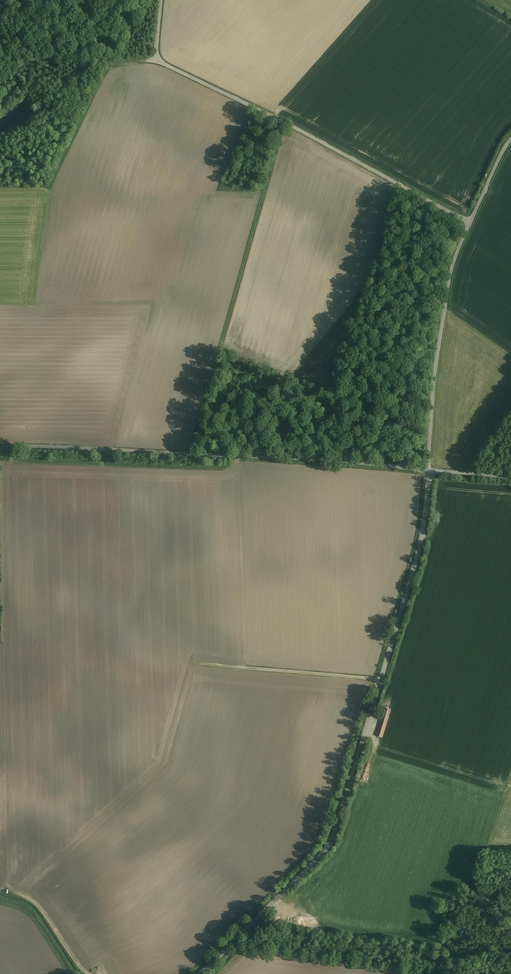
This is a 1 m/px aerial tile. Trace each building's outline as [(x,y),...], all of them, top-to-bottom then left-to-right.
[(390,710),(386,708),(377,736),(382,737),(390,710)]
